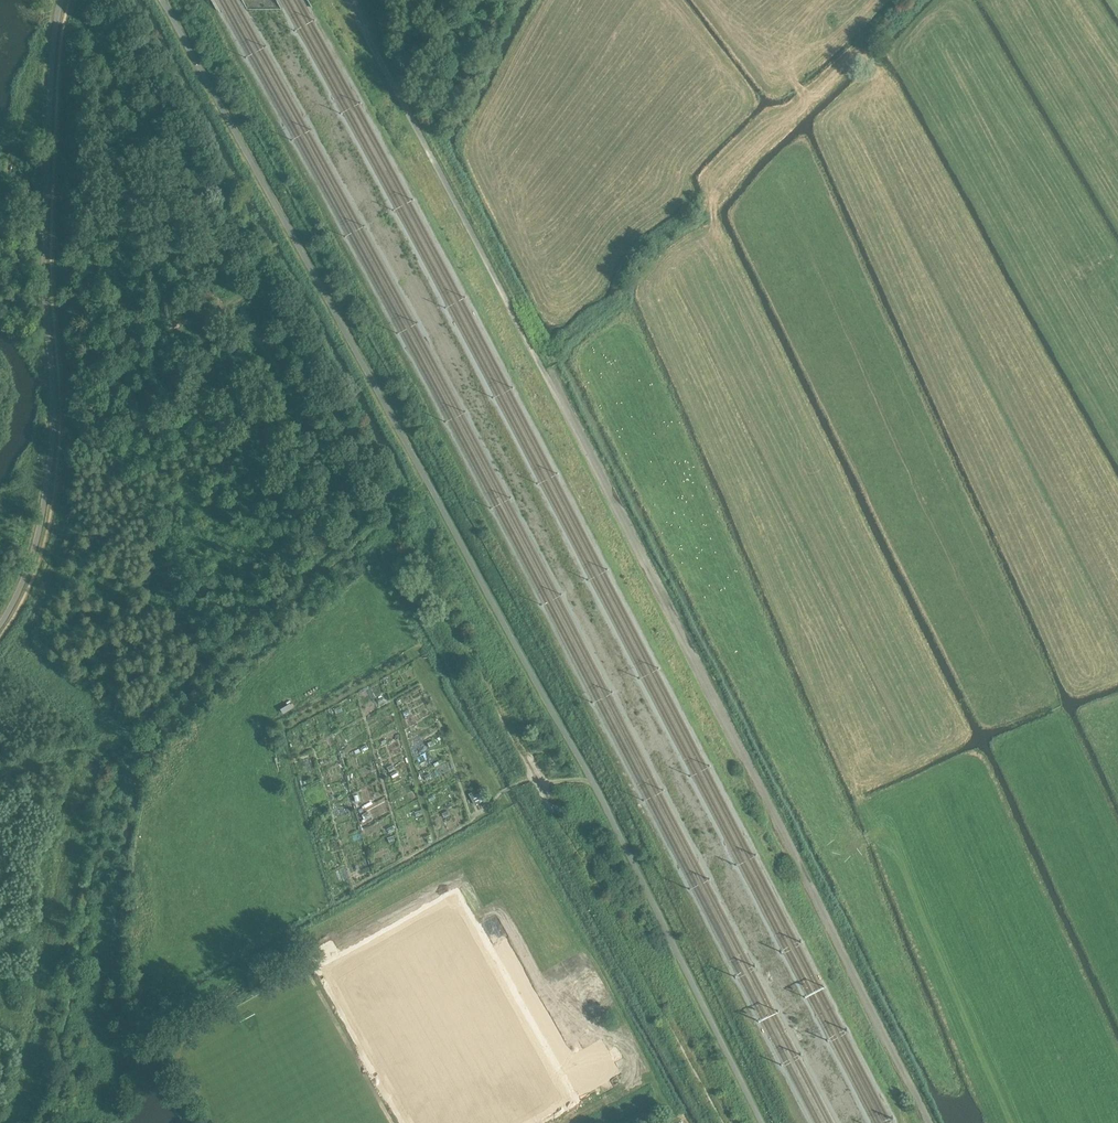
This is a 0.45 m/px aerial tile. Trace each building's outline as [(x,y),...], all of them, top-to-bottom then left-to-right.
[(474,803),(486,799),(481,787),(470,791),(474,803)]
